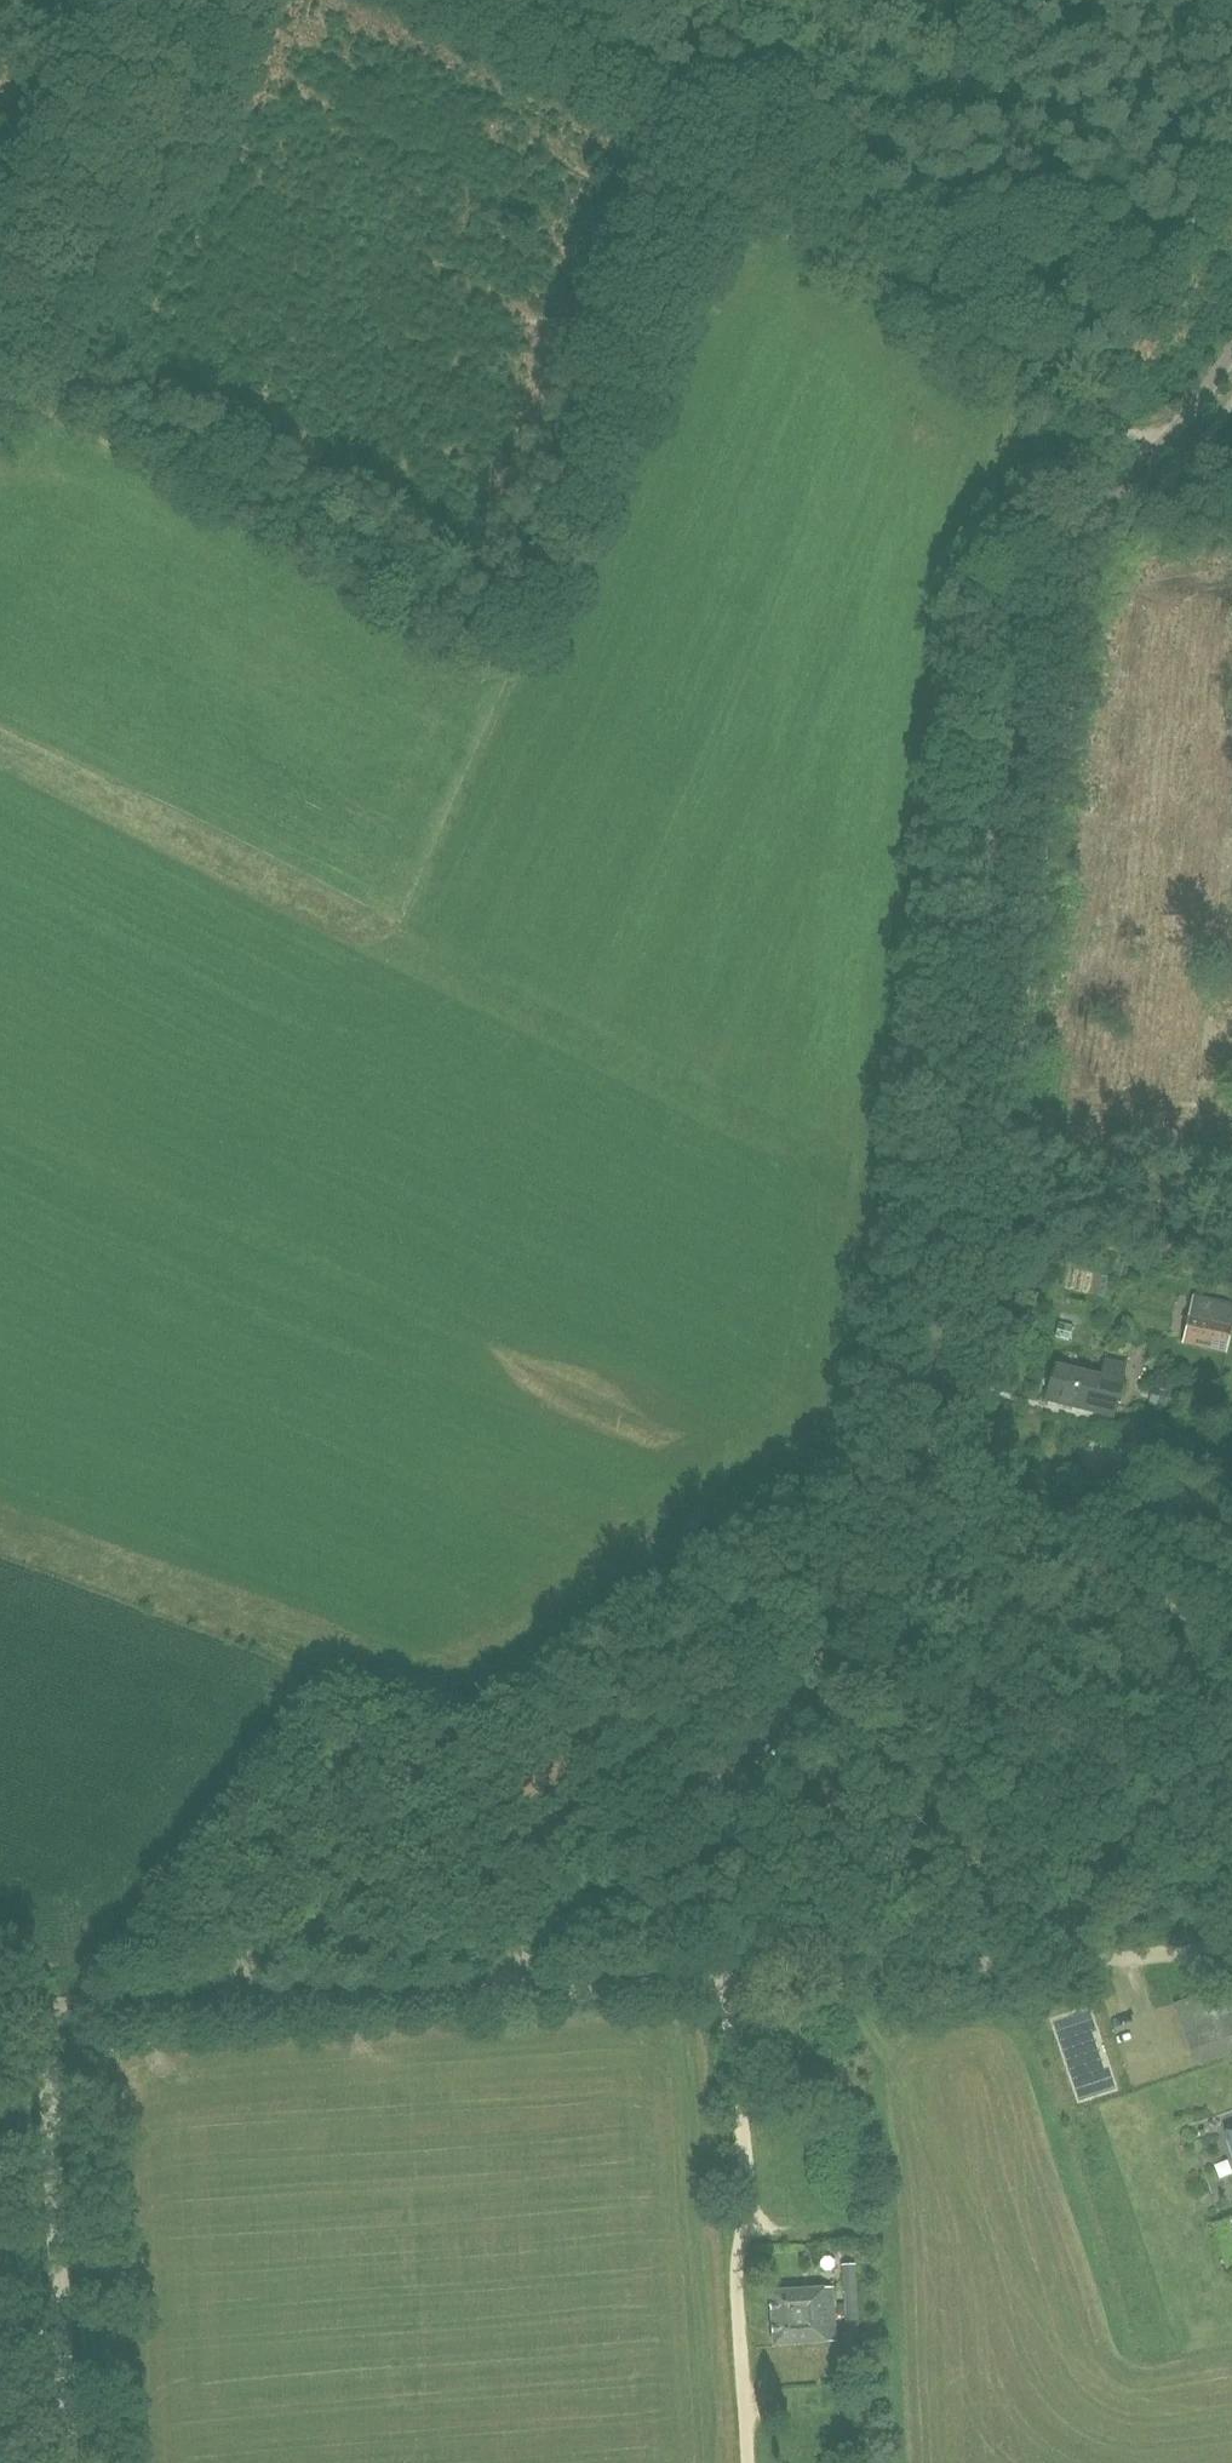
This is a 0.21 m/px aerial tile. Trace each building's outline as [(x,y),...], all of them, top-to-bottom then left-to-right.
[(1182,1346),(1225,1355),(1230,1335),(1231,1336),(1231,1311),(1191,1303),(1182,1346)] [(1101,1374),(1054,1363),(1045,1402),(1114,1418),(1123,1380),(1122,1379),(1126,1363),(1105,1357),(1101,1374)] [(1170,2009),(1186,2055),(1231,2040),(1231,2039),(1217,1994),(1170,2009)] [(853,2267),(841,2268),(842,2290),(854,2290),(853,2267)] [(768,2295),(771,2323),(834,2317),(831,2290),(768,2295)] [(834,2317),(771,2323),(773,2350),(836,2345),(834,2317)]
